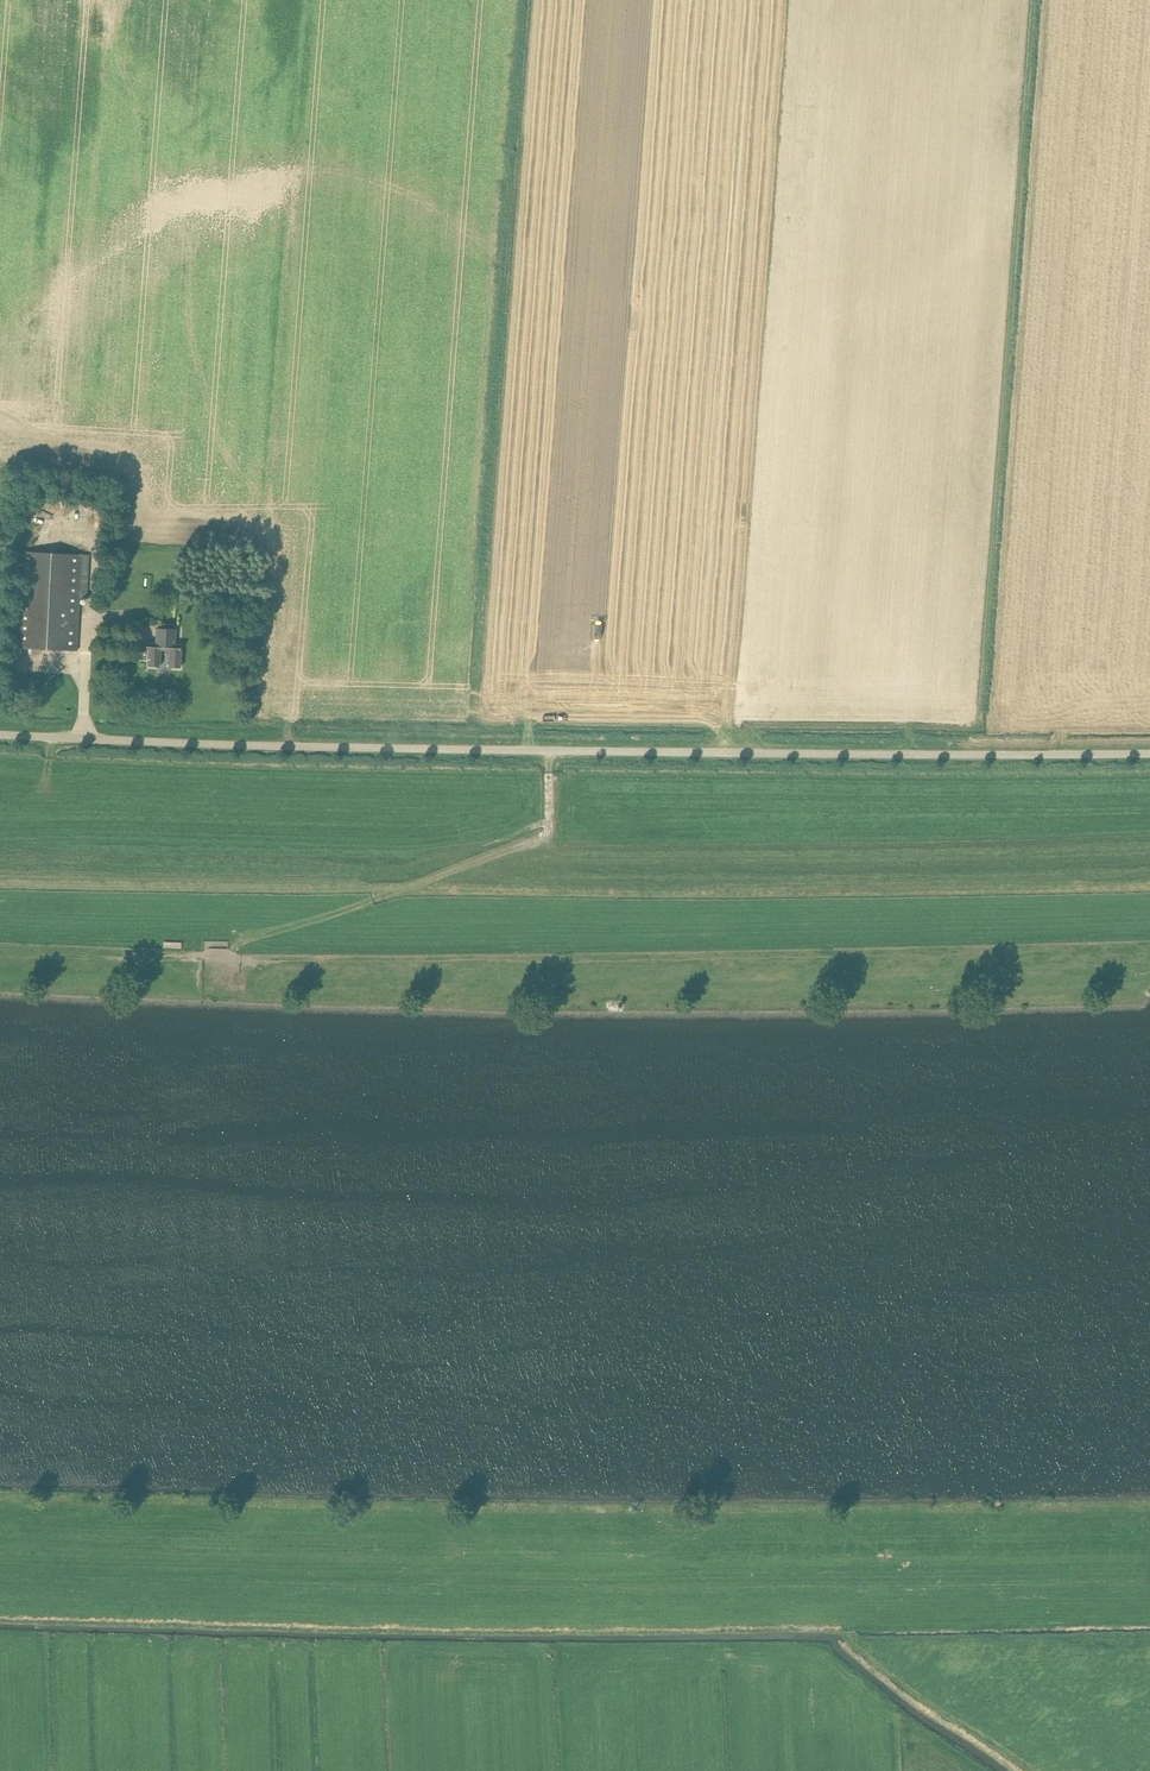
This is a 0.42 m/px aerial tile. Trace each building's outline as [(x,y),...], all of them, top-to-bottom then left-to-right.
[(22,552),(17,648),(77,651),(80,597),(88,598),(90,556),(22,552)] [(150,643),(149,654),(148,666),(160,667),(161,649),(170,650),(169,667),(180,668),(182,645),(175,644),(176,629),(157,628),(156,644),(150,643)]
